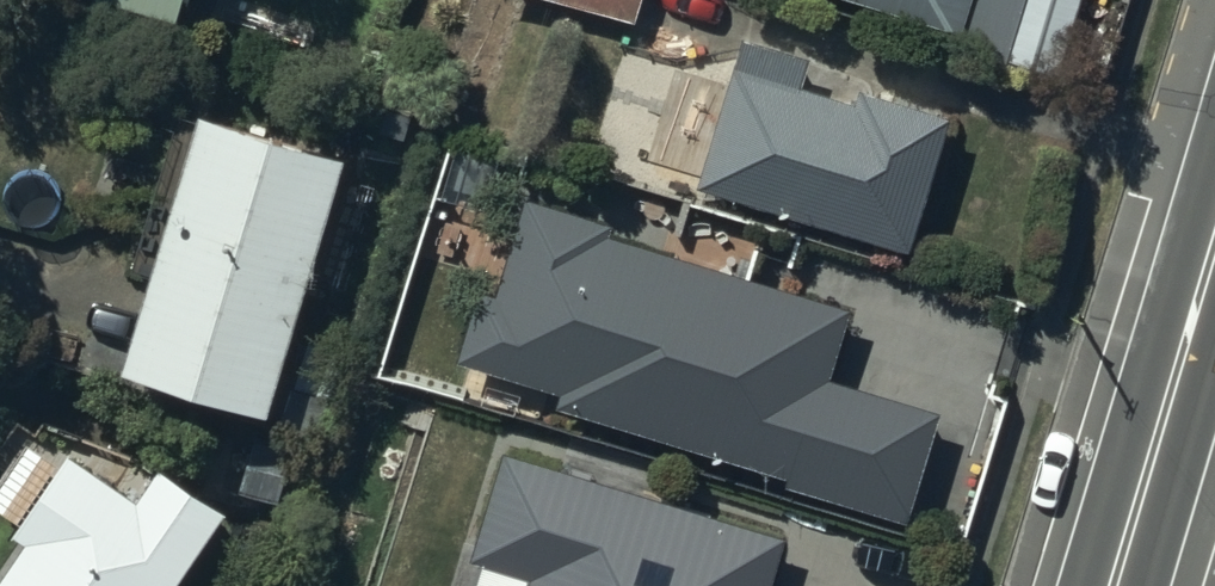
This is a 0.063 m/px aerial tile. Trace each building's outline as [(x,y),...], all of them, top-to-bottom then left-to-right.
[(177,25),(184,0),(194,3),(195,0),(82,0),(177,25)] [(633,24),(639,0),(541,0),(633,24)] [(976,0),(835,0),(964,40),(976,0)] [(964,40),(961,50),(1062,81),(1087,0),(976,0),(964,40)] [(745,42),(699,192),(911,257),(953,122),(860,94),(857,106),(802,89),(811,63),(745,42)] [(268,426),(343,165),(180,118),(135,274),(153,280),(124,381),(268,426)] [(481,295),(459,366),(563,399),(559,412),(789,483),(787,489),(907,526),(941,416),(832,383),(853,314),(610,239),(613,228),(528,202),(497,301),(481,295)] [(505,460),(474,561),(533,579),(530,585),(769,585),(782,543),(505,460)] [(226,517),(159,473),(138,505),(71,461),(16,544),(26,551),(3,585),(182,585),(226,517)]
